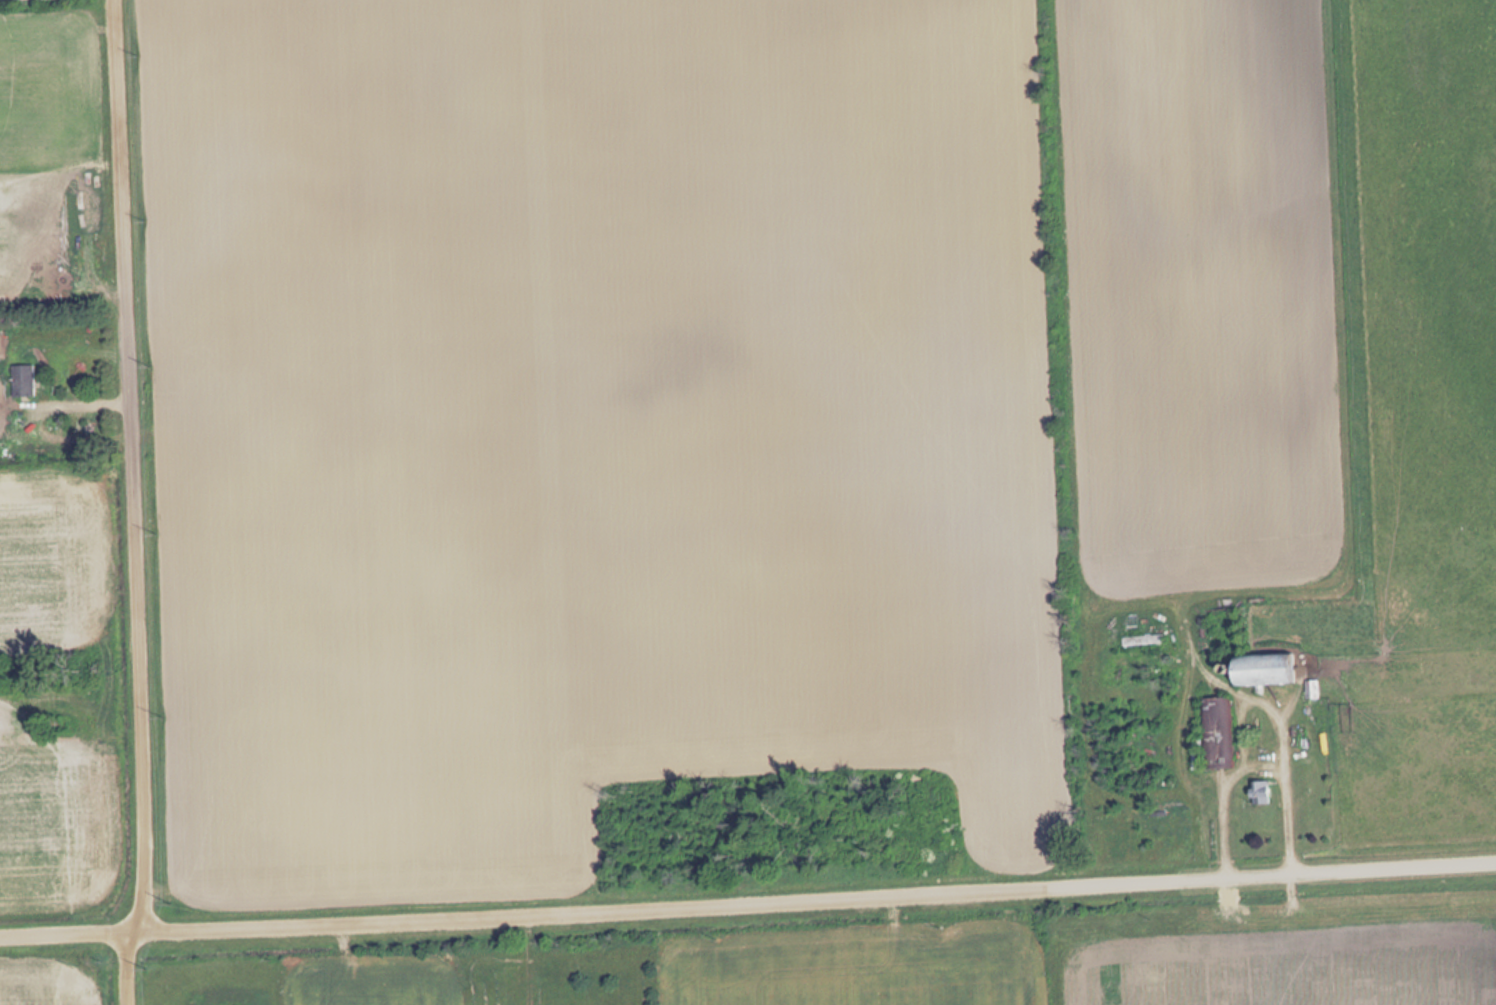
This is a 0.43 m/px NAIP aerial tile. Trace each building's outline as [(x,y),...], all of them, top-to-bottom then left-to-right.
[(15,395),(37,395),(37,364),(15,364),(15,395)] [(1165,637),(1127,637),(1127,652),(1165,652),(1165,637)] [(1239,655),(1239,684),(1302,683),(1301,653),(1239,655)] [(1232,697),(1206,697),(1206,767),(1233,766),(1232,697)] [(1255,803),(1273,803),(1273,780),(1255,780),(1255,803)]
